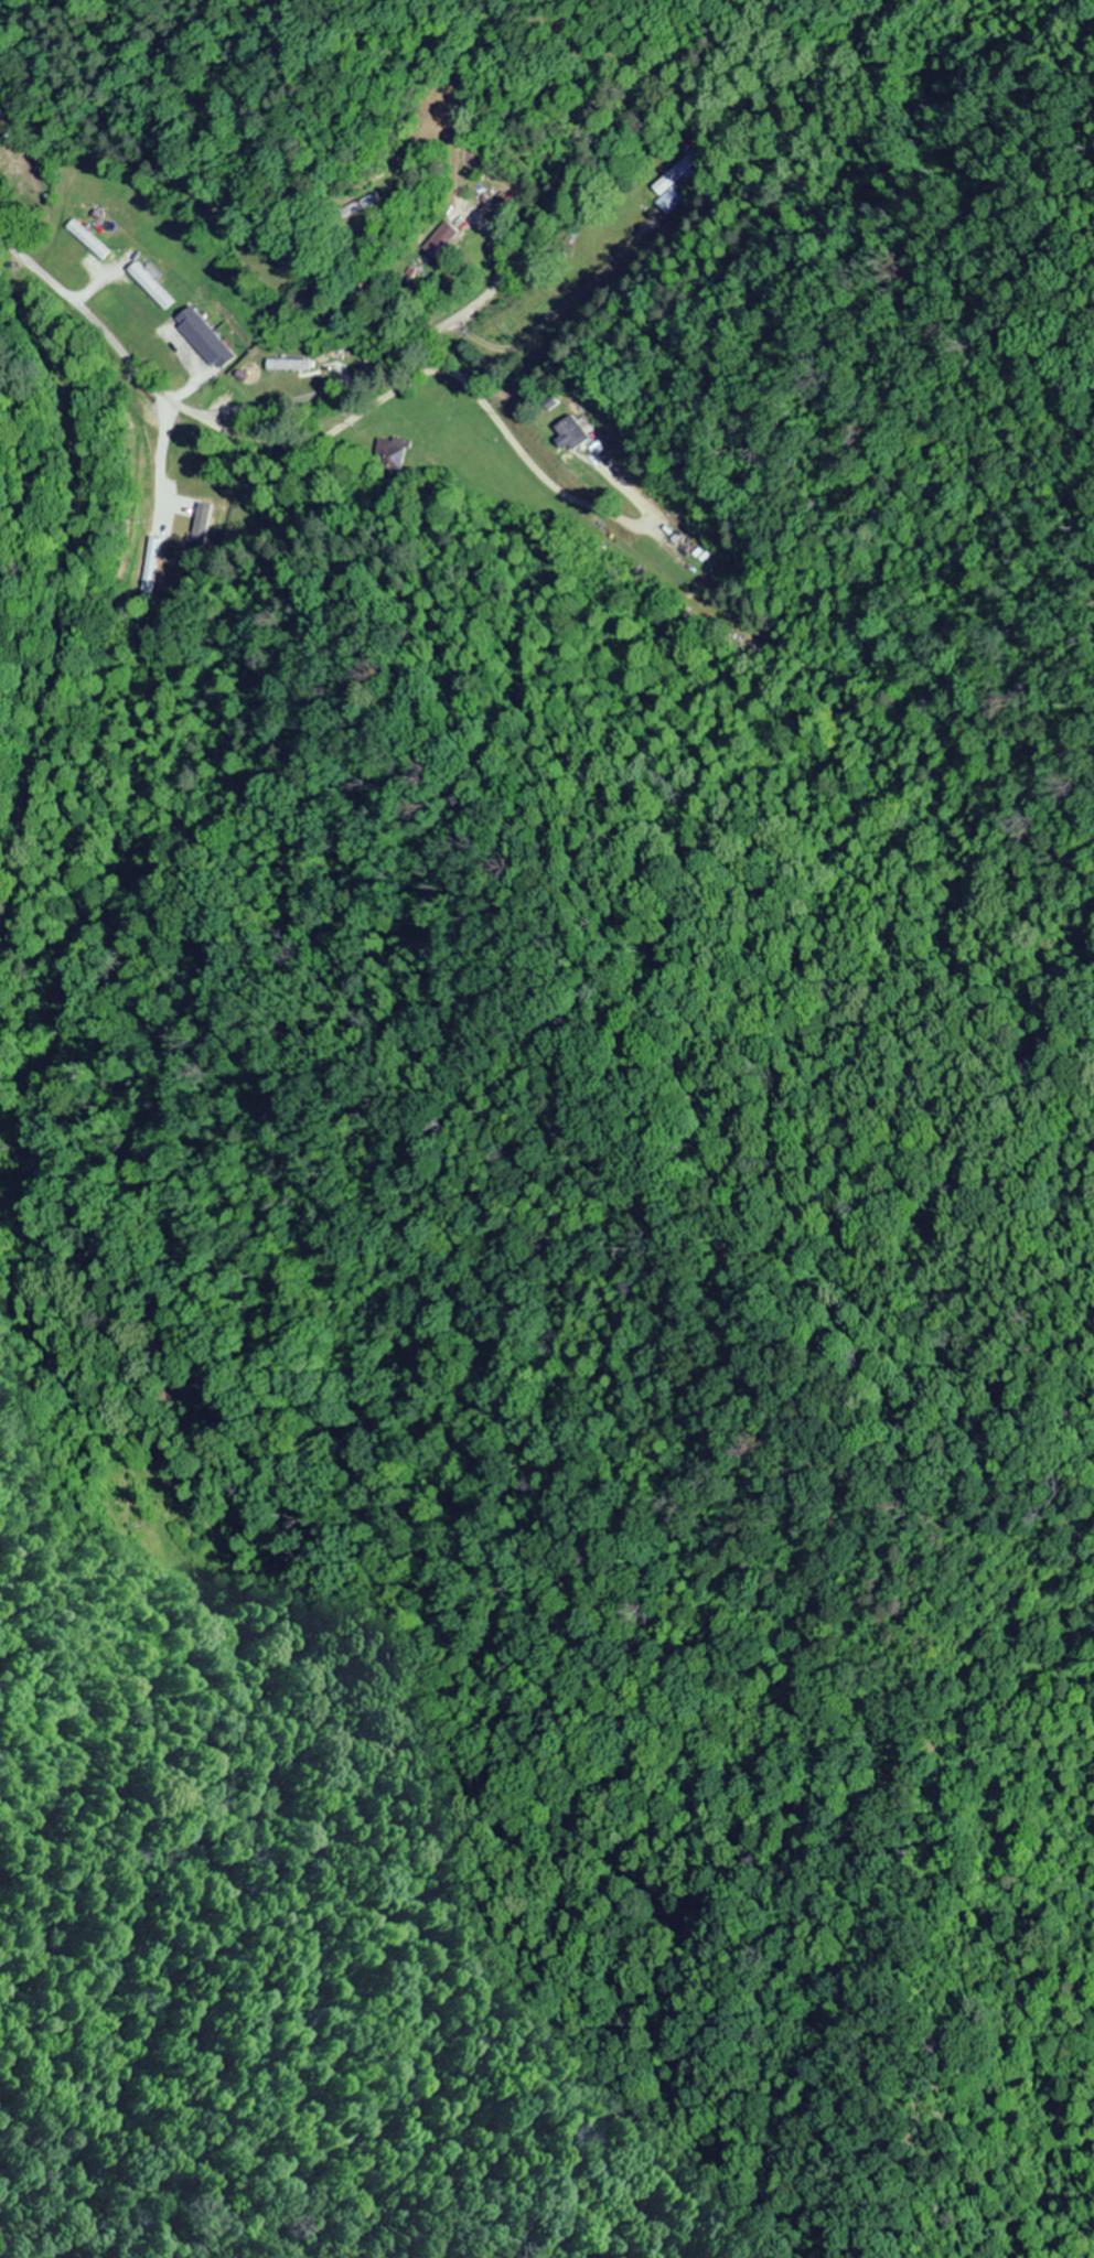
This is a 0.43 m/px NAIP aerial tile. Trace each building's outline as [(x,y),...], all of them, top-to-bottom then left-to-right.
[(695,162),(686,151),(645,184),(657,199),(652,203),(661,214),(678,200),(666,185),(695,162)] [(461,232),(441,216),(418,245),(438,261),(461,232)] [(133,281),(161,309),(168,303),(140,274),(133,281)] [(307,360),(262,360),(262,372),(307,372),(307,360)] [(552,429),(572,453),(588,439),(568,415),(552,429)] [(375,464),(393,471),(404,443),(386,436),(375,464)]
